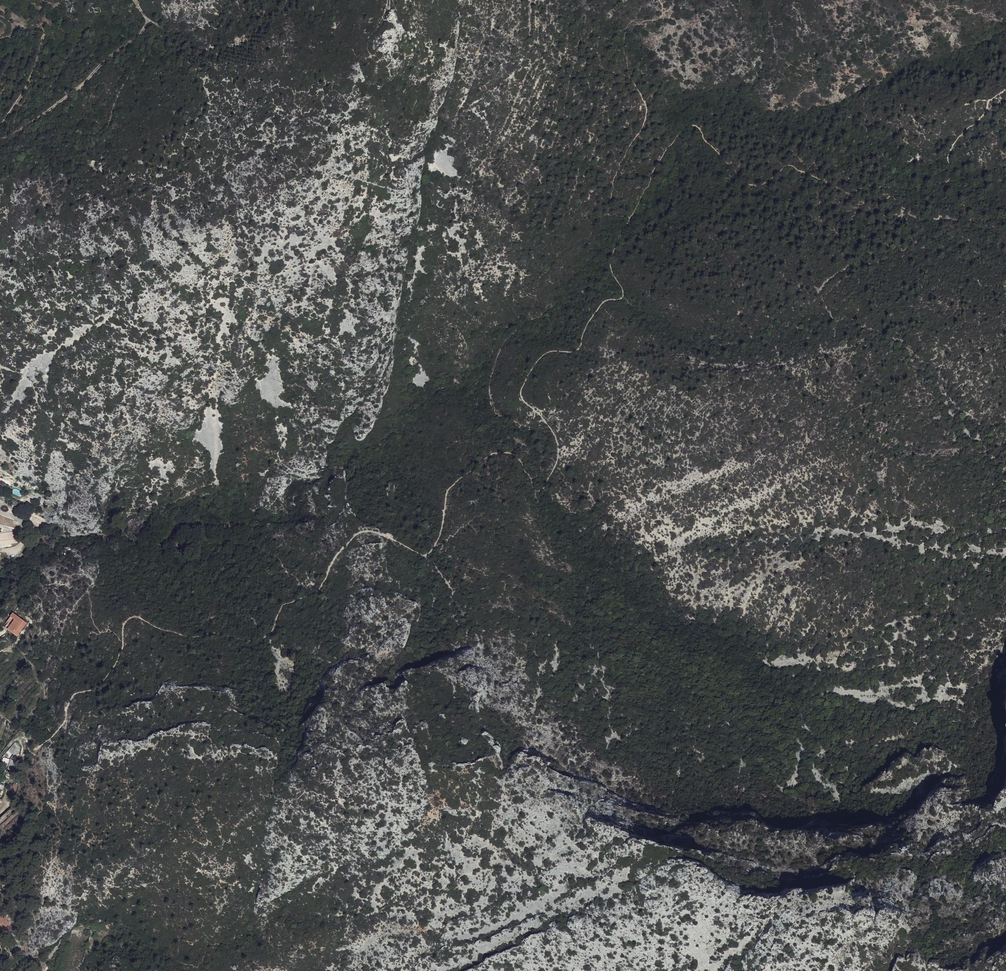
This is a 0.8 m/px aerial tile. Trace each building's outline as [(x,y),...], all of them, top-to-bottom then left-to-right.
[(0,536),(0,546),(9,545),(8,541),(17,540),(16,534),(0,536)] [(13,612),(9,617),(11,618),(5,627),(17,635),(26,621),(13,612)] [(16,795),(17,784),(9,784),(8,794),(16,795)] [(17,798),(7,802),(10,807),(7,811),(10,812),(14,814),(20,804),(17,798)] [(10,812),(6,822),(9,824),(14,814),(10,812)] [(3,914),(0,916),(0,931),(2,936),(12,929),(3,914)]
